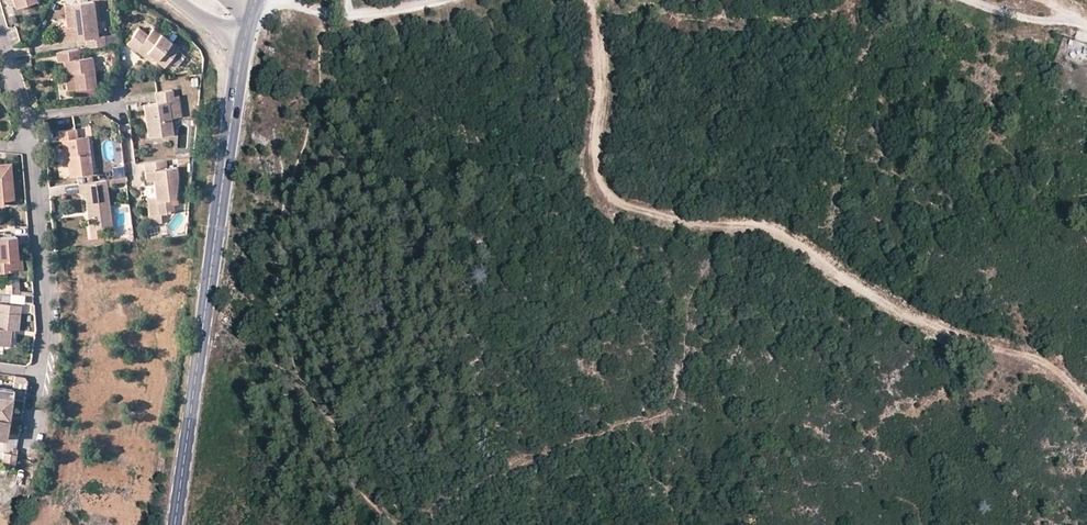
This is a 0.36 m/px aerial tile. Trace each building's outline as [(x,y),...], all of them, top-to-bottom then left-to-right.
[(87,49),(104,47),(103,38),(97,38),(92,3),(70,6),(73,28),(66,28),(64,28),(67,42),(85,40),(87,49)] [(64,7),(66,28),(73,28),(70,6),(64,7)] [(60,43),(67,42),(64,28),(58,30),(60,43)] [(135,53),(136,52),(139,49),(153,59),(164,68),(179,49),(153,30),(147,36),(138,29),(125,46),(135,53)] [(151,63),(153,59),(139,49),(136,52),(151,63)] [(77,50),(56,53),(56,62),(63,61),(67,90),(94,86),(91,58),(79,59),(77,50)] [(158,103),(144,104),(149,137),(173,134),(171,116),(169,101),(175,101),(174,95),(173,89),(157,92),(158,103)] [(169,101),(171,116),(181,115),(179,95),(174,95),(175,101),(169,101)] [(74,130),(58,131),(59,141),(62,141),(64,157),(68,157),(70,177),(91,174),(88,153),(83,154),(81,137),(75,138),(74,130)] [(166,168),(165,160),(144,162),(145,170),(166,168)] [(111,166),(112,175),(124,173),(122,164),(111,166)] [(2,205),(1,200),(12,199),(9,166),(0,166),(0,205),(2,205)] [(166,168),(145,170),(146,182),(153,181),(155,198),(157,215),(161,214),(174,213),(172,199),(176,199),(178,178),(177,166),(166,168)] [(124,174),(110,178),(113,187),(126,184),(124,174)] [(95,182),(77,184),(78,194),(84,193),(86,213),(90,212),(92,230),(99,229),(110,227),(106,190),(96,191),(95,182)] [(157,215),(155,198),(147,199),(149,216),(157,215)] [(90,212),(86,213),(89,238),(100,237),(99,229),(92,230),(90,212)] [(162,222),(161,214),(157,215),(149,216),(150,224),(162,222)] [(160,225),(145,226),(146,238),(160,237),(160,225)] [(16,271),(14,237),(0,238),(0,272),(16,271)] [(8,293),(19,294),(17,281),(7,283),(8,293)] [(7,346),(8,336),(9,330),(13,330),(17,331),(20,306),(0,303),(0,346),(7,346)] [(23,377),(13,375),(12,383),(26,385),(27,379),(23,377)] [(2,389),(0,389),(0,433),(5,434),(7,421),(2,420),(3,415),(7,416),(9,399),(1,398),(2,389)] [(11,390),(2,389),(1,398),(9,399),(11,390)] [(16,454),(3,452),(1,465),(15,466),(16,454)]
